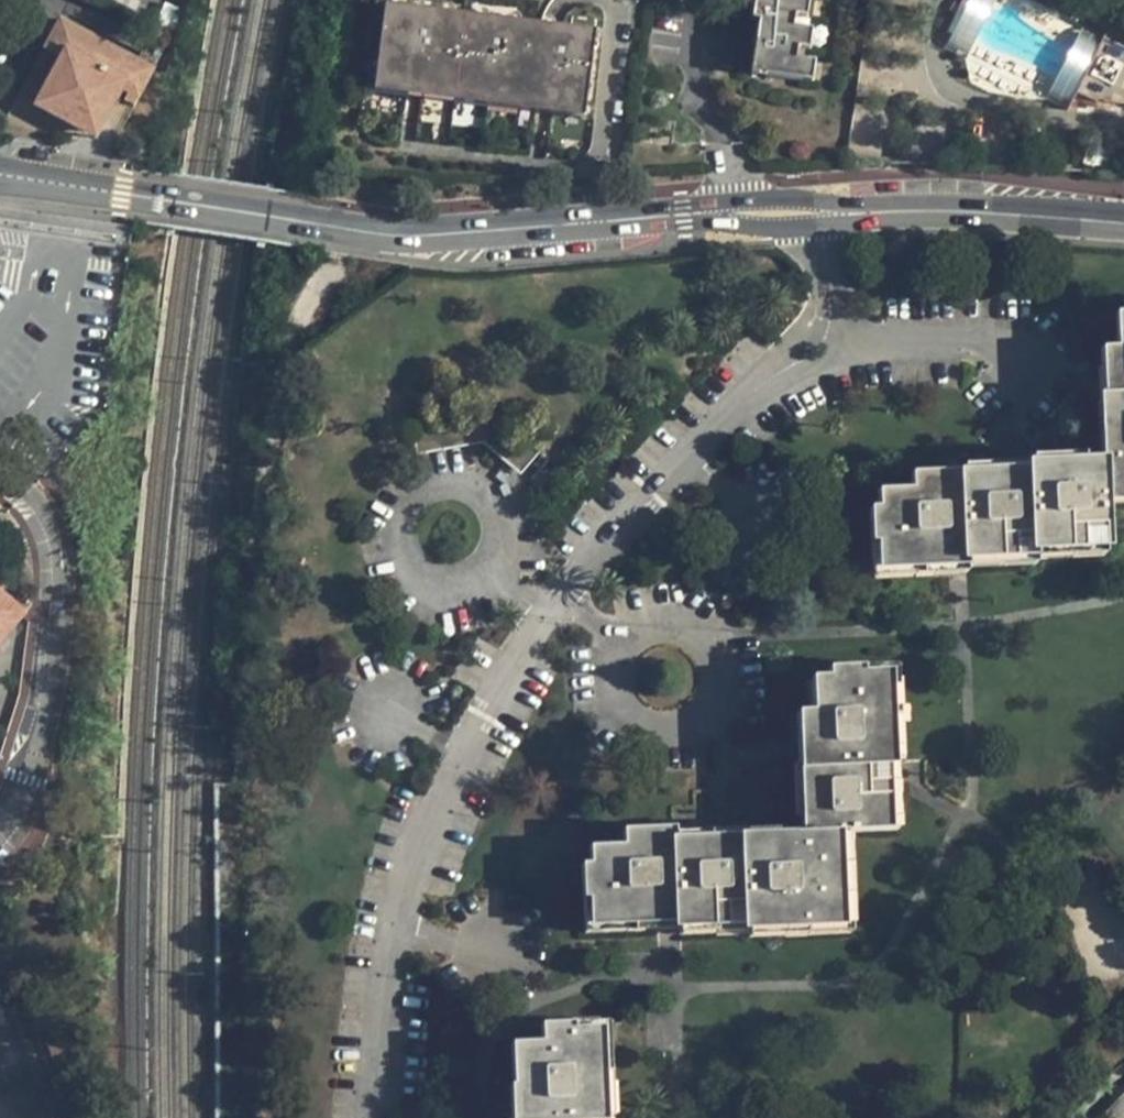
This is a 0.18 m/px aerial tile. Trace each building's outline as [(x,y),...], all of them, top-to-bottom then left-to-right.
[(815,79),(818,58),(799,56),(801,45),(813,47),(815,27),(795,24),(797,11),(810,13),(812,0),(759,0),(756,17),(763,18),(756,71),(815,79)] [(389,2),(377,88),(583,116),(595,30),(389,2)] [(138,58),(63,20),(46,52),(62,59),(39,107),(86,133),(105,128),(123,92),(141,101),(157,68),(147,63),(151,53),(143,49),(138,58)] [(1084,96),(1100,107),(1123,108),(1123,48),(1111,41),(1084,96)] [(880,576),(961,576),(961,568),(1032,568),(1032,561),(1107,561),(1107,510),(1123,510),(1123,323),(1123,354),(1114,354),(1114,402),(1106,402),(1106,469),(919,469),(919,492),(880,492),(880,576)] [(23,619),(0,597),(0,645),(23,619)] [(593,852),(594,934),(845,931),(844,838),(898,837),(896,678),(820,678),(820,717),(803,717),(804,837),(631,839),(631,851),(593,852)] [(608,1032),(548,1033),(549,1049),(520,1049),(521,1117),(609,1117),(608,1032)] [(32,1088),(0,1100),(0,1117),(43,1117),(32,1088)]
